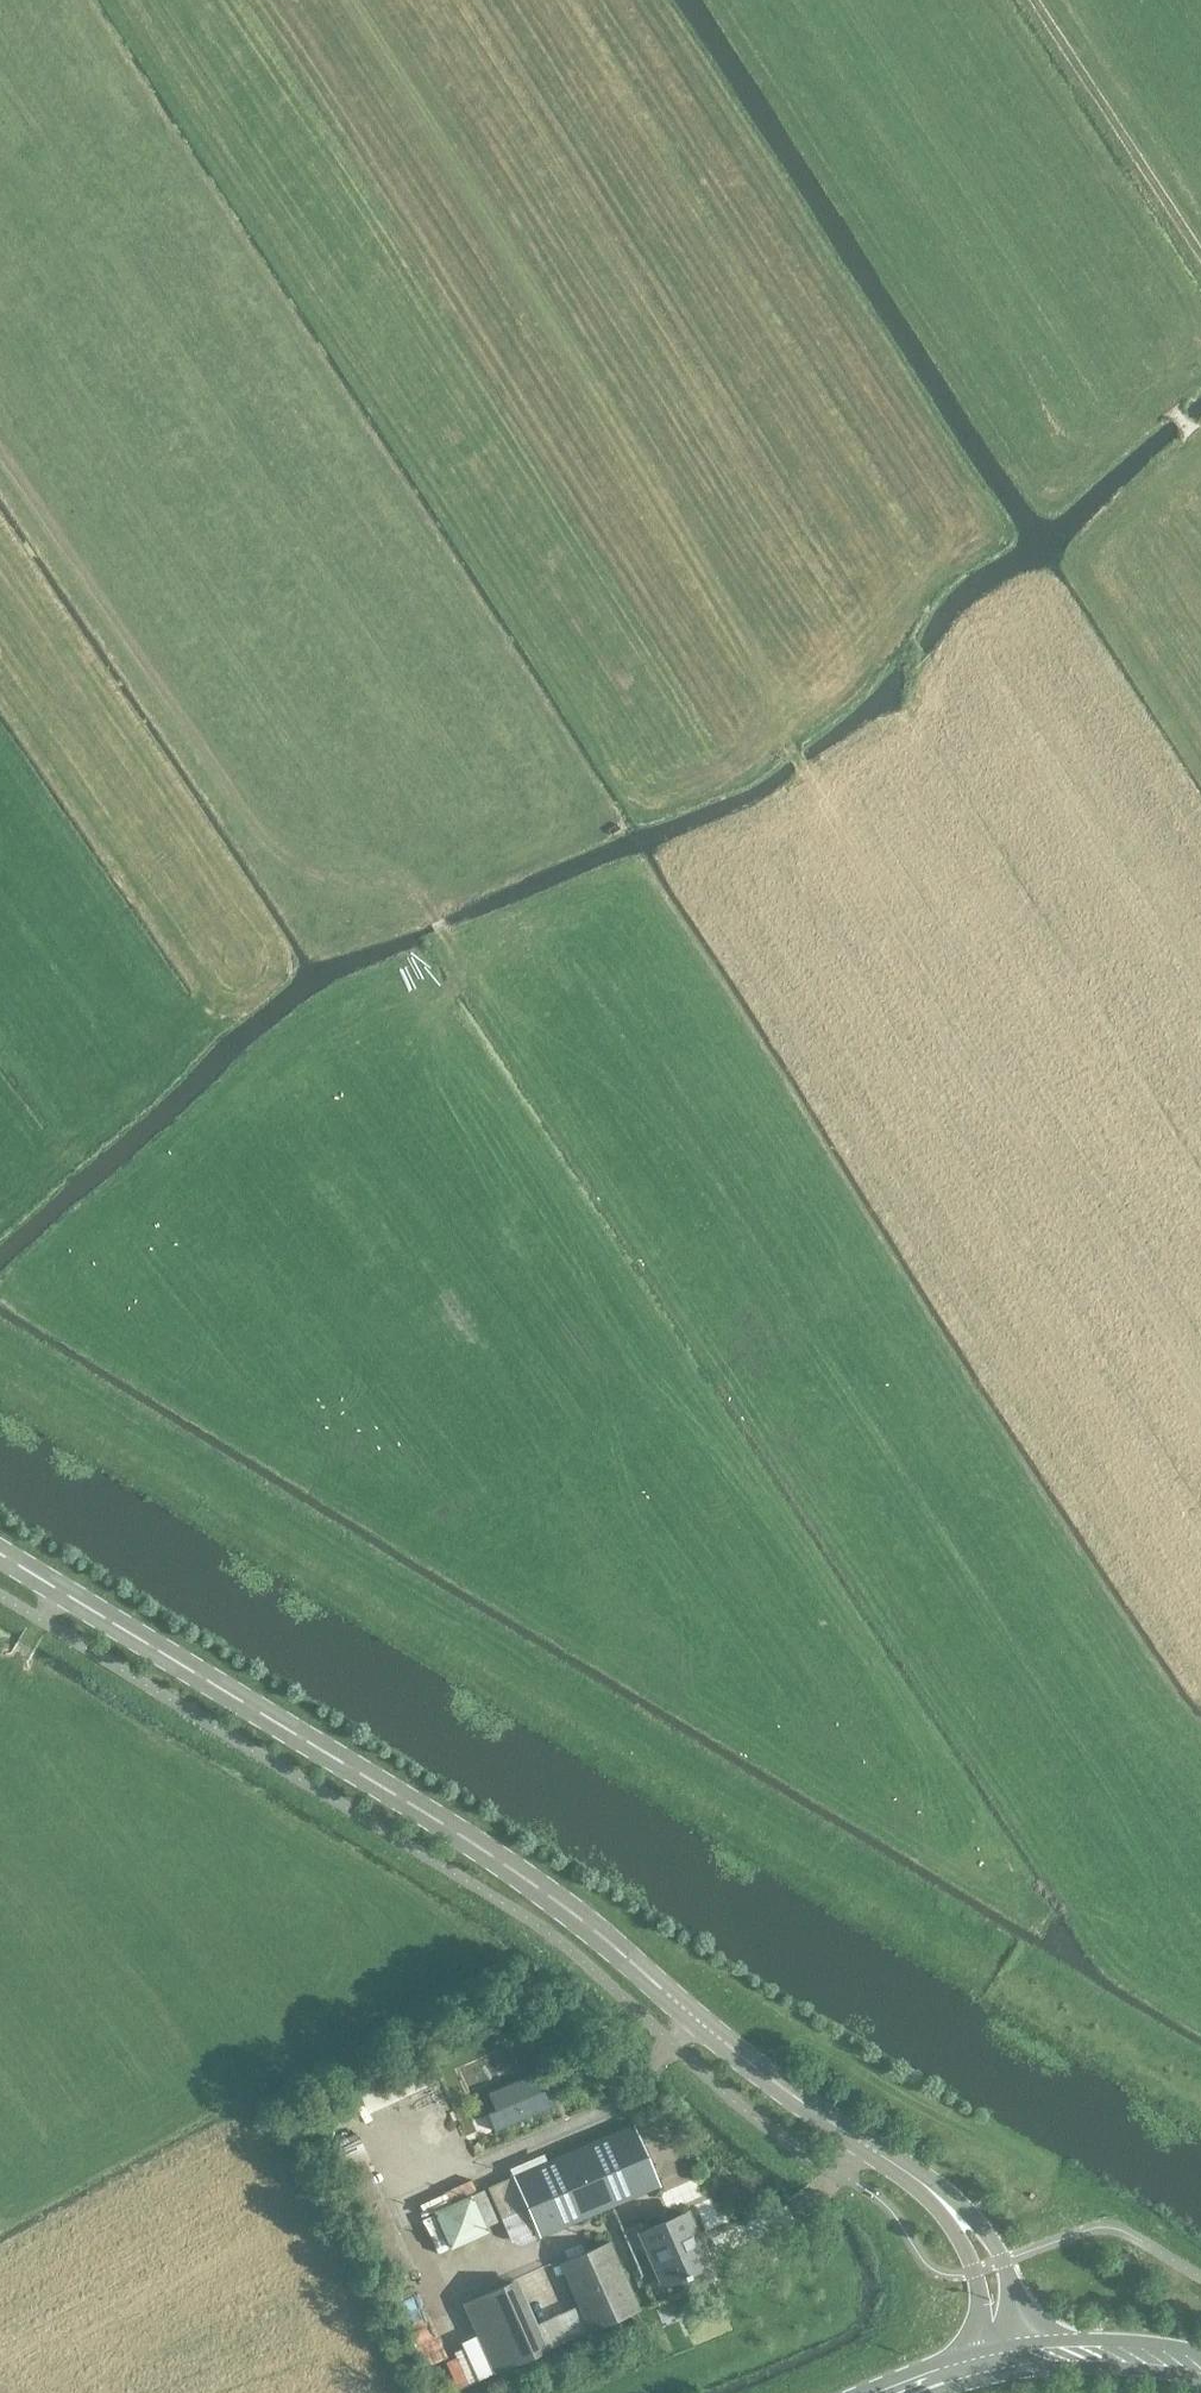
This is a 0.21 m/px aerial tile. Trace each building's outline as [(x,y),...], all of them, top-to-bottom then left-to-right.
[(538,2072),(488,2093),(495,2110),(503,2128),(553,2107),(538,2072)] [(655,2184),(630,2126),(514,2176),(539,2234),(655,2184)] [(358,2130),(333,2139),(343,2164),(367,2155),(358,2130)] [(486,2230),(470,2194),(436,2210),(452,2246),(486,2230)] [(683,2215),(671,2220),(643,2231),(663,2281),(702,2266),(683,2215)] [(611,2242),(561,2262),(590,2329),(638,2309),(611,2242)] [(465,2301),(483,2344),(494,2370),(542,2349),(512,2280),(465,2301)]
